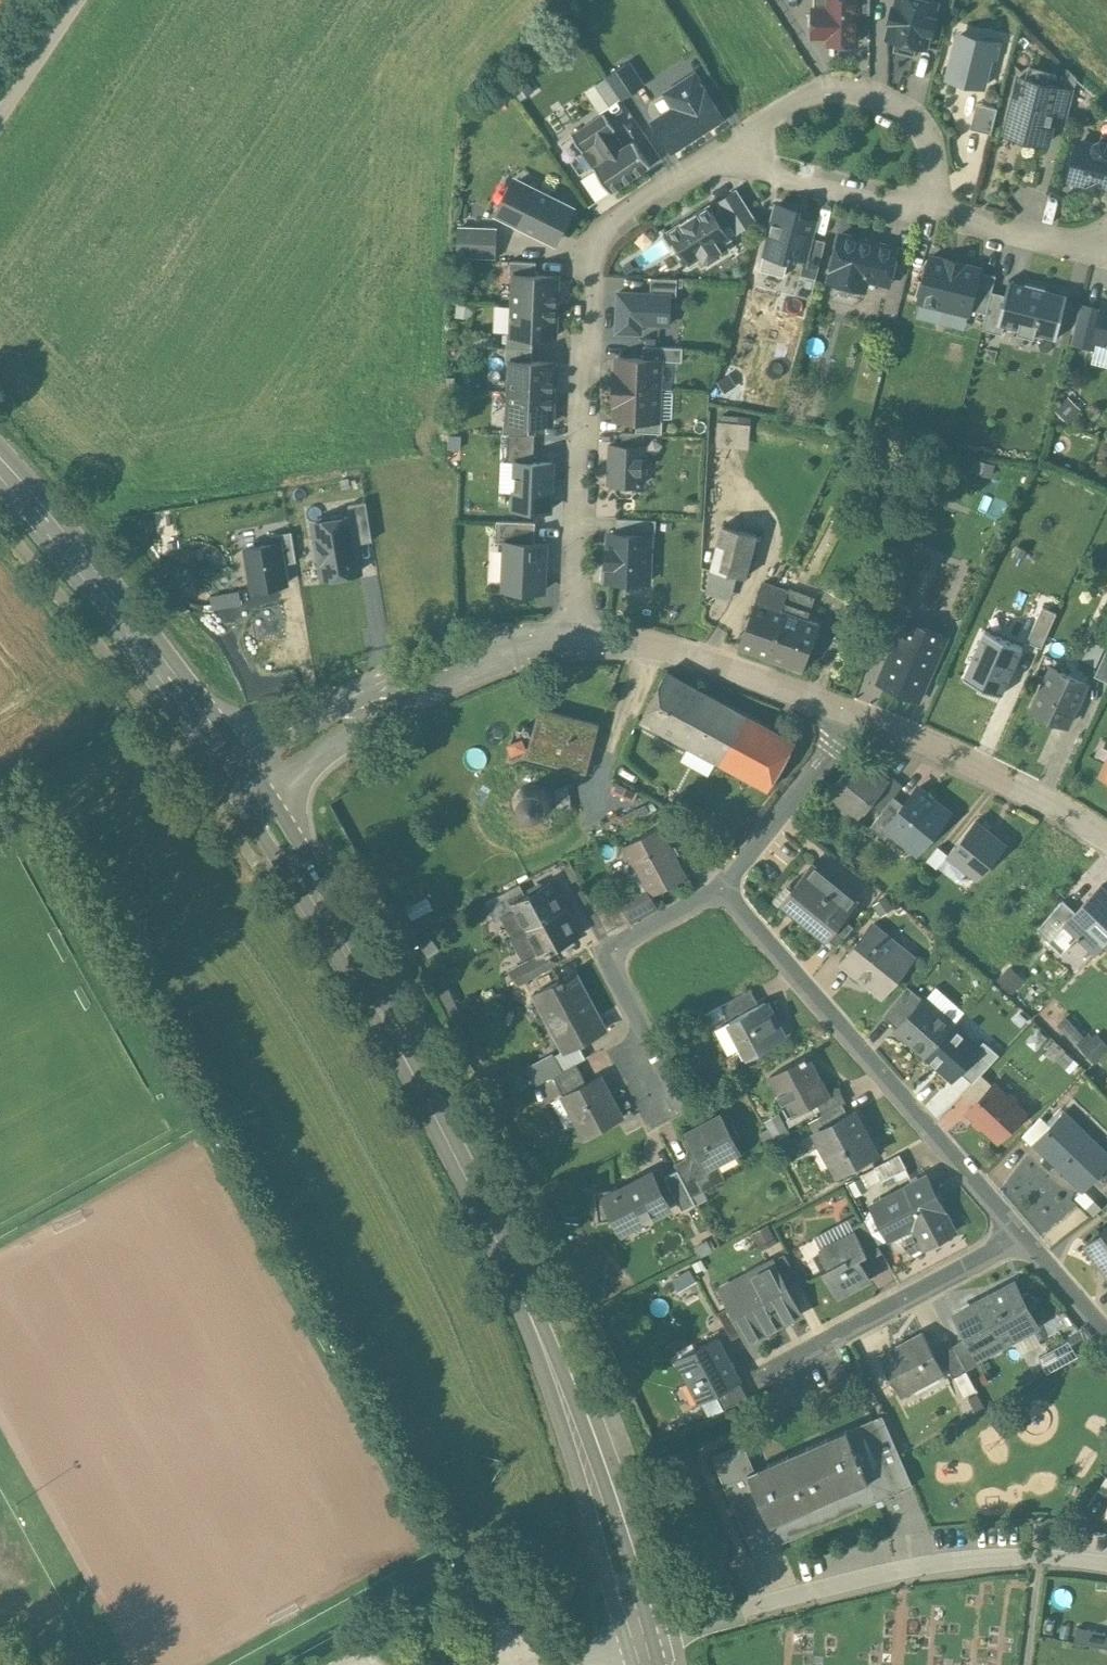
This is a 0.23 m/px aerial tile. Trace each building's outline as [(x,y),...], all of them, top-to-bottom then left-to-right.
[(814,35),(829,36),(829,42),(857,42),(857,13),(857,8),(856,8),(856,0),(814,0),(814,35)] [(856,8),(857,8),(857,13),(870,13),(871,0),(856,0),(856,8)] [(931,0),(897,0),(896,6),(894,5),(890,22),(891,23),(888,37),(926,46),(930,32),(932,33),(936,16),(934,16),(937,2),(931,0)] [(985,42),(958,35),(948,77),(984,86),(991,56),(998,57),(1002,41),(986,37),(985,42)] [(629,62),(607,76),(622,98),(644,84),(629,62)] [(696,73),(667,92),(676,107),(654,121),(673,150),(724,117),(696,73)] [(1020,77),(1007,129),(1029,135),(1028,138),(1047,143),(1052,124),(1049,123),(1052,113),(1059,86),(1020,77)] [(1074,90),(1059,86),(1052,113),(1067,117),(1074,90)] [(998,108),(977,102),(971,128),(992,133),(998,108)] [(605,112),(585,125),(596,141),(612,130),(616,128),(605,112)] [(585,125),(572,134),(583,150),(596,141),(585,125)] [(623,146),(612,130),(596,141),(583,150),(611,191),(651,164),(634,139),(623,146)] [(1077,145),(1069,178),(1106,188),(1106,142),(1101,140),(1095,144),(1094,149),(1077,145)] [(519,180),(501,215),(556,242),(573,208),(519,180)] [(755,219),(737,190),(719,202),(723,209),(732,223),(737,231),(755,219)] [(762,253),(788,260),(790,253),(806,257),(816,219),(800,215),(803,207),(776,199),(762,253)] [(708,205),(697,212),(697,213),(683,222),(682,222),(671,229),(669,230),(670,231),(677,242),(673,244),(681,256),(685,254),(690,261),(689,262),(690,263),(692,262),(702,255),(705,259),(710,260),(720,254),(722,249),(719,245),(729,238),(730,238),(731,237),(730,236),(725,228),(732,223),(723,209),(716,213),(711,206),(711,205),(710,204),(708,205)] [(646,240),(658,234),(653,223),(622,239),(631,257),(649,247),(646,240)] [(458,228),(457,254),(496,255),(497,229),(458,228)] [(877,242),(841,233),(830,280),(865,289),(868,278),(877,242)] [(898,248),(877,242),(868,278),(889,284),(898,248)] [(946,260),(931,256),(920,300),(969,312),(980,268),(964,264),(965,262),(947,258),(946,260)] [(537,262),(510,260),(510,274),(515,275),(515,274),(536,275),(537,262)] [(536,275),(515,274),(515,275),(513,304),(557,306),(558,276),(536,275)] [(1015,280),(1004,322),(1055,336),(1066,294),(1015,280)] [(671,294),(619,292),(617,331),(641,332),(641,322),(670,324),(671,294)] [(557,306),(513,304),(512,334),(512,335),(534,336),(556,336),(557,306)] [(1103,304),(1102,309),(1095,339),(1096,339),(1106,341),(1106,305),(1103,304)] [(1095,339),(1102,309),(1083,305),(1073,343),(1093,348),(1096,339),(1095,339)] [(534,336),(512,335),(512,334),(508,333),(507,347),(533,348),(534,336)] [(683,347),(644,346),(644,359),(661,359),(661,360),(683,361),(683,347)] [(533,348),(507,347),(506,361),(511,362),(511,361),(532,361),(533,348)] [(644,359),(618,358),(617,372),(615,372),(614,388),(660,390),(661,360),(661,359),(644,359)] [(532,361),(511,361),(511,362),(510,391),(553,393),(555,362),(532,361)] [(660,390),(614,388),(613,404),(616,404),(615,418),(637,419),(659,420),(659,419),(660,390)] [(553,393),(510,391),(509,420),(509,421),(530,422),(552,423),(553,393)] [(659,420),(637,419),(636,432),(644,433),(662,433),(663,419),(659,419),(659,420)] [(530,422),(509,421),(509,420),(504,420),(503,434),(529,435),(530,422)] [(738,422),(718,421),(717,446),(737,447),(738,422)] [(636,432),(623,432),(622,446),(644,447),(644,433),(636,432)] [(622,446),(612,445),(610,483),(617,484),(616,491),(621,495),(631,496),(635,491),(636,484),(642,485),(642,481),(644,481),(645,466),(643,466),(644,447),(622,446)] [(553,463),(517,462),(515,508),(551,510),(553,463)] [(351,517),(368,514),(366,502),(349,504),(351,517)] [(368,514),(351,517),(356,543),(373,540),(368,514)] [(321,559),(324,577),(360,571),(356,543),(351,517),(315,524),(318,542),(311,543),(314,558),(315,560),(321,559)] [(756,534),(722,525),(712,567),(745,576),(756,534)] [(651,535),(610,533),(609,548),(608,548),(608,551),(610,551),(610,562),(607,562),(607,565),(609,565),(608,580),(649,582),(651,535)] [(546,544),(506,542),(504,589),(544,591),(546,544)] [(253,588),(287,583),(280,543),(247,548),(253,588)] [(775,588),(762,583),(756,599),(769,604),(775,588)] [(213,592),(215,606),(243,602),(241,588),(213,592)] [(787,593),(775,588),(769,604),(781,608),(787,593)] [(769,604),(756,599),(738,646),(768,657),(786,610),(781,608),(769,604)] [(1033,639),(1046,644),(1061,609),(1047,604),(1033,639)] [(821,623),(786,610),(768,657),(803,670),(821,623)] [(920,635),(903,627),(879,683),(918,701),(946,637),(924,627),(920,635)] [(985,630),(964,678),(1003,695),(1024,647),(985,630)] [(1096,673),(1106,678),(1106,650),(1096,673)] [(1085,683),(1052,667),(1033,708),(1067,723),(1085,683)] [(703,691),(667,672),(641,720),(677,739),(703,691)] [(795,741),(703,691),(677,739),(769,789),(795,741)] [(599,724),(540,708),(527,754),(586,770),(599,724)] [(855,759),(828,793),(859,817),(864,811),(865,812),(872,803),(887,785),(855,759)] [(887,785),(872,803),(882,811),(894,797),(903,786),(892,778),(887,785)] [(538,782),(533,781),(528,782),(525,783),(522,785),(520,786),(518,788),(516,791),(515,794),(514,797),(514,799),(513,802),(514,804),(514,807),(516,812),(519,815),(521,817),(525,819),(530,820),(536,820),(541,819),(544,817),(546,815),(548,813),(549,811),(551,809),(552,806),(552,803),(553,801),(552,801),(552,797),(551,794),(549,791),(547,788),(546,786),(543,784),(538,782)] [(567,784),(549,791),(551,794),(552,797),(552,801),(553,801),(552,803),(552,806),(570,806),(567,784)] [(905,805),(887,827),(892,831),(916,850),(917,852),(918,850),(948,814),(949,813),(948,812),(947,812),(920,789),(918,788),(917,789),(905,805)] [(894,797),(882,811),(883,811),(870,827),(885,839),(892,831),(887,827),(905,805),(894,797)] [(1006,845),(976,820),(948,855),(978,879),(1006,845)] [(661,828),(625,846),(638,871),(648,890),(651,896),(687,877),(661,828)] [(859,899),(813,861),(780,902),(826,939),(828,938),(843,918),(859,899)] [(648,890),(638,871),(626,877),(633,891),(633,890),(642,893),(648,890)] [(550,882),(525,895),(519,884),(485,902),(495,920),(503,916),(514,935),(564,908),(550,882)] [(1102,886),(1076,913),(1064,901),(1037,929),(1062,953),(1080,934),(1098,951),(1106,941),(1106,891),(1102,886)] [(642,893),(633,890),(633,891),(617,899),(629,921),(630,924),(658,909),(651,896),(648,890),(642,893)] [(564,908),(514,935),(514,941),(520,952),(525,956),(537,950),(539,954),(539,955),(550,950),(578,935),(564,908)] [(854,926),(843,918),(828,938),(838,946),(854,926)] [(871,925),(841,962),(841,965),(851,974),(855,972),(883,994),(912,959),(871,925)] [(550,950),(539,955),(539,954),(527,961),(534,974),(557,962),(550,950)] [(575,974),(564,980),(562,977),(557,980),(557,981),(535,993),(549,1020),(551,1019),(567,1050),(579,1044),(604,1031),(593,1010),(594,1009),(575,974)] [(909,986),(883,1016),(898,1029),(924,1000),(909,986)] [(750,989),(720,1005),(727,1017),(727,1018),(757,1002),(750,989)] [(954,1025),(925,999),(924,1000),(898,1029),(897,1030),(927,1055),(954,1025)] [(764,1003),(729,1021),(742,1046),(747,1057),(782,1038),(764,1003)] [(720,1005),(691,1021),(697,1032),(727,1017),(720,1005)] [(1075,1041),(1086,1033),(1070,1013),(1060,1021),(1075,1041)] [(729,1021),(715,1029),(728,1053),(742,1046),(729,1021)] [(979,1047),(954,1025),(927,1055),(952,1078),(959,1071),(979,1047)] [(1077,1044),(1095,1061),(1106,1048),(1106,1039),(1093,1026),(1077,1044)] [(1070,1071),(1080,1060),(1056,1039),(1047,1050),(1070,1071)] [(984,1041),(979,1047),(959,1071),(973,1083),(981,1074),(999,1054),(984,1041)] [(579,1044),(567,1050),(555,1056),(563,1070),(575,1064),(587,1058),(579,1044)] [(814,1073),(805,1057),(769,1076),(790,1115),(816,1102),(829,1095),(828,1094),(816,1071),(814,1073)] [(563,1070),(552,1077),(563,1096),(586,1084),(575,1064),(563,1070)] [(973,1083),(963,1093),(974,1104),(992,1085),(981,1074),(973,1083)] [(586,1084),(563,1096),(585,1137),(621,1118),(599,1077),(586,1084)] [(1004,1095),(992,1084),(992,1085),(974,1104),(969,1110),(974,1115),(974,1121),(980,1126),(986,1126),(1000,1139),(1024,1114),(1016,1106),(1015,1100),(1010,1095),(1004,1095)] [(828,1094),(829,1095),(816,1102),(822,1113),(841,1104),(846,1100),(839,1087),(828,1094)] [(822,1113),(818,1116),(825,1128),(847,1116),(841,1104),(822,1113)] [(739,1150),(719,1112),(686,1129),(700,1156),(706,1167),(707,1167),(739,1150)] [(825,1128),(816,1133),(837,1170),(874,1150),(853,1112),(847,1116),(825,1128)] [(1064,1112),(1050,1127),(1034,1143),(1035,1144),(1083,1190),(1106,1166),(1106,1153),(1064,1112)] [(1041,1118),(1022,1137),(1032,1147),(1035,1144),(1034,1143),(1050,1127),(1041,1118)] [(899,1152),(874,1166),(881,1179),(906,1166),(899,1152)] [(692,1160),(689,1168),(680,1172),(692,1195),(703,1189),(698,1179),(706,1174),(708,1168),(707,1167),(706,1167),(700,1156),(692,1160)] [(680,1172),(678,1169),(664,1177),(682,1211),(696,1203),(680,1172)] [(926,1175),(872,1204),(889,1237),(891,1236),(911,1251),(923,1245),(954,1229),(926,1175)] [(639,1180),(619,1190),(618,1188),(593,1191),(597,1222),(620,1219),(626,1229),(668,1207),(654,1181),(642,1187),(639,1180)] [(879,1246),(864,1219),(850,1226),(854,1234),(864,1253),(879,1246)] [(1086,1244),(1106,1273),(1106,1228),(1086,1244)] [(854,1234),(821,1251),(828,1265),(822,1269),(835,1292),(869,1275),(859,1256),(864,1253),(854,1234)] [(784,1253),(773,1259),(787,1285),(798,1279),(784,1253)] [(757,1291),(729,1305),(744,1332),(748,1340),(801,1311),(787,1285),(773,1259),(747,1272),(757,1291)] [(691,1266),(673,1277),(680,1288),(698,1277),(691,1266)] [(1013,1283),(956,1314),(968,1336),(978,1354),(979,1354),(1035,1323),(1013,1283)] [(744,1332),(729,1305),(718,1311),(732,1338),(744,1332)] [(923,1332),(879,1356),(901,1395),(945,1371),(923,1332)] [(978,1354),(968,1336),(953,1344),(966,1369),(983,1360),(979,1354),(978,1354)] [(717,1337),(678,1359),(701,1400),(715,1392),(739,1379),(740,1379),(717,1337)] [(966,1369),(953,1344),(939,1351),(953,1376),(966,1369)] [(739,1379),(715,1392),(724,1407),(748,1397),(739,1379)] [(755,1469),(747,1472),(778,1542),(911,1483),(880,1414),(755,1469)] [(778,1542),(747,1472),(755,1469),(743,1442),(712,1455),(755,1552),(778,1542)] [(1078,1523),(1091,1531),(1106,1504),(1106,1495),(1098,1490),(1078,1523)] [(1075,1626),(1074,1641),(1106,1645),(1106,1629),(1075,1626)]
